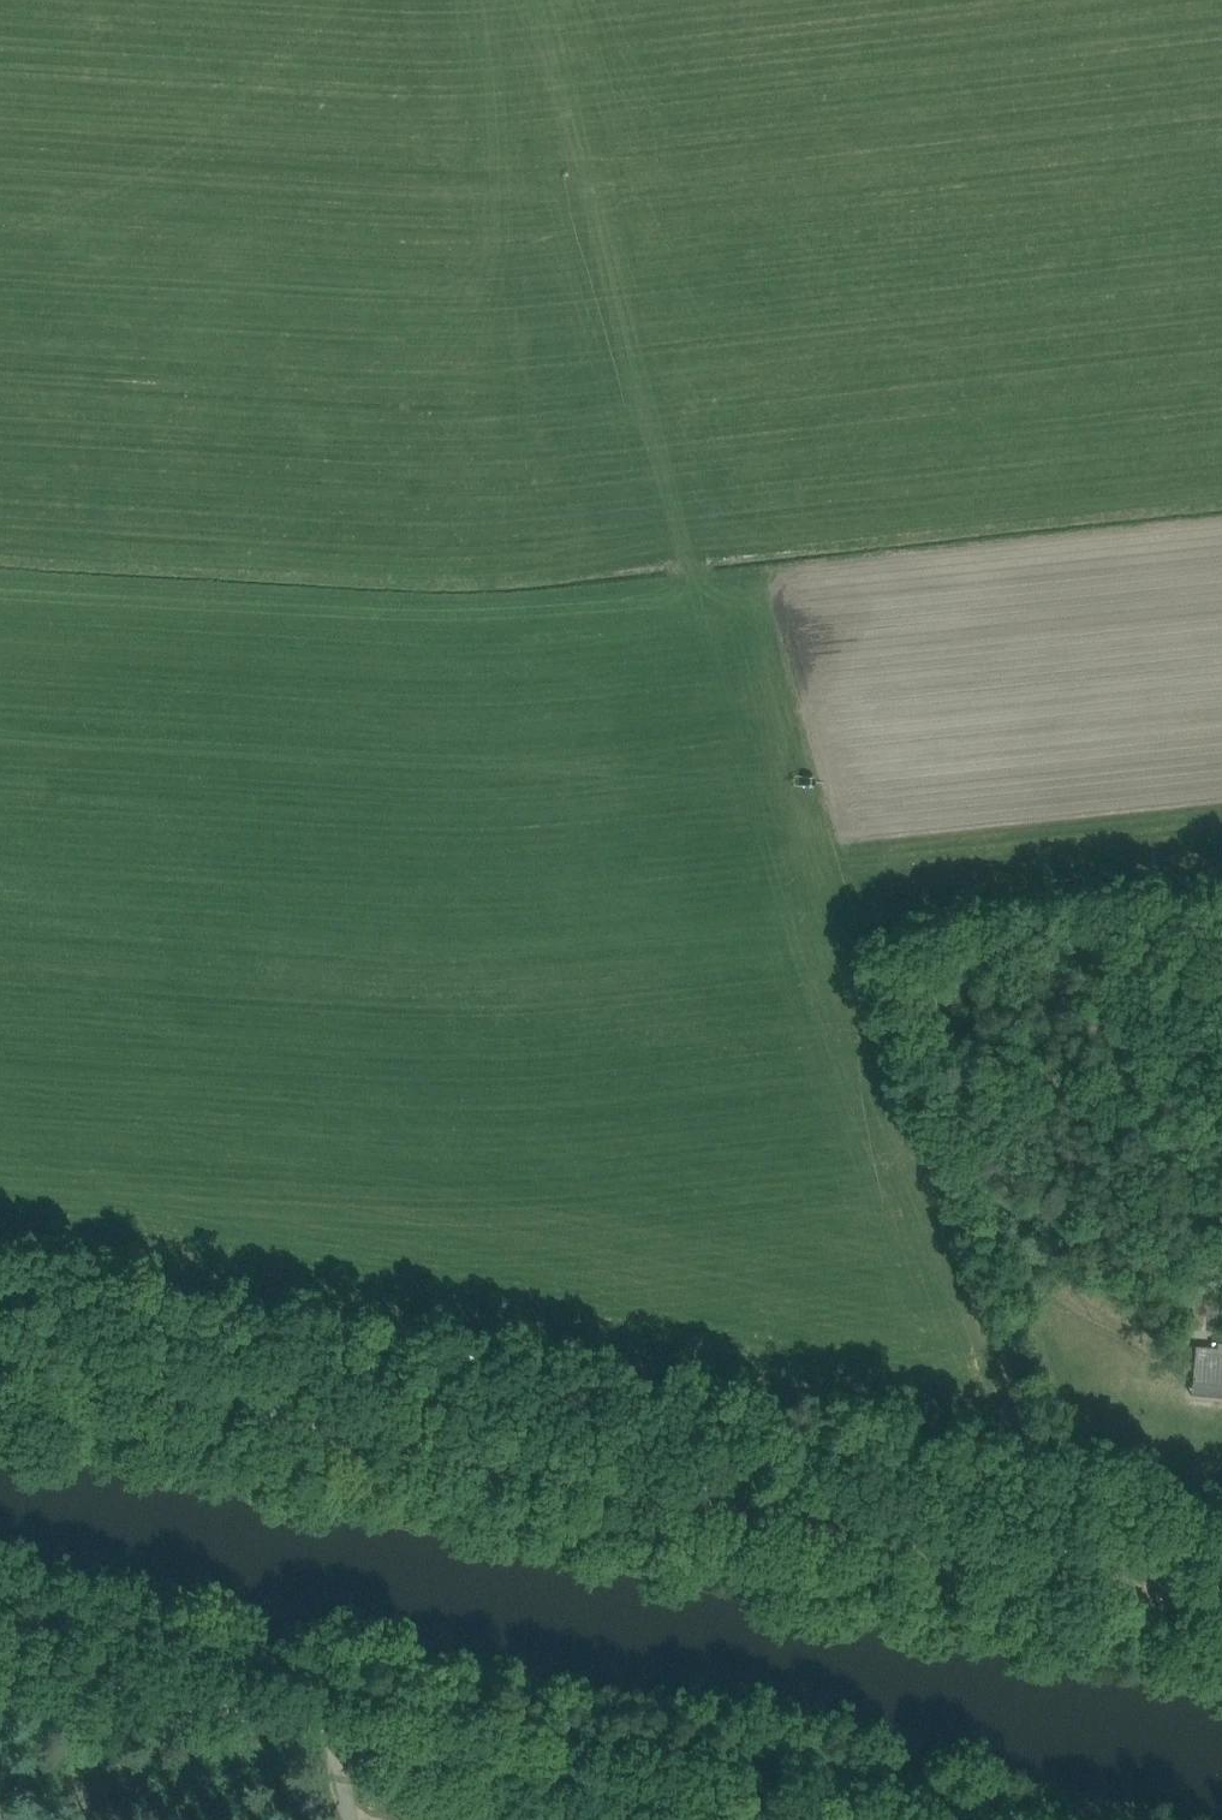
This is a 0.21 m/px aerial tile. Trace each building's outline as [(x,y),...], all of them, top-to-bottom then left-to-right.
[(1194,1376),(1193,1383),(1221,1386),(1221,1344),(1218,1344),(1218,1349),(1196,1347),(1194,1370),(1194,1371),(1194,1372),(1194,1376)]
